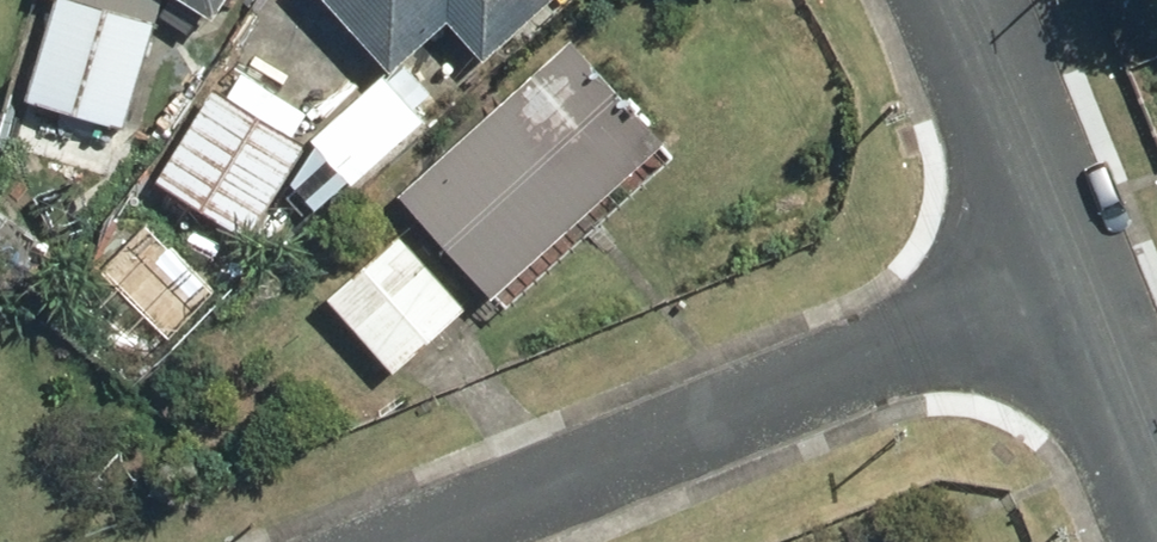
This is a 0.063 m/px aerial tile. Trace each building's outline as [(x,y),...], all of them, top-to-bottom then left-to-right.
[(150,22),(78,0),(53,0),(23,99),(118,128),(150,22)] [(221,0),(176,0),(208,20),(221,0)] [(385,73),(443,22),(479,61),(547,0),(319,0),(385,73)] [(394,197),(491,301),(660,144),(563,40),(394,197)] [(245,240),(301,147),(210,93),(154,185),(245,240)] [(325,299),(391,373),(463,310),(397,236),(325,299)]
